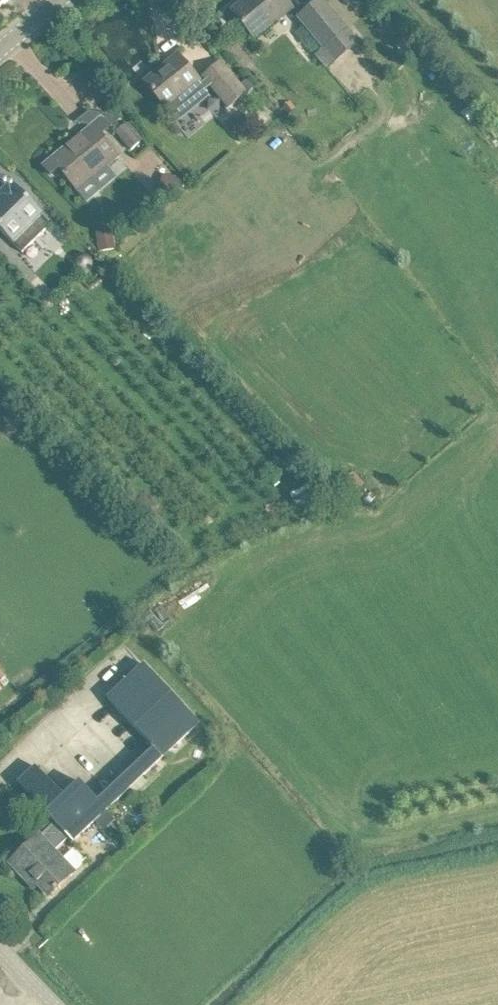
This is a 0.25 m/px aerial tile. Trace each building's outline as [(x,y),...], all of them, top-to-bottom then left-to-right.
[(285,0),(248,0),(247,1),(246,0),(232,12),(253,39),(292,8),(285,0)] [(293,34),(300,43),(301,42),(306,48),(305,49),(312,58),(315,55),(326,69),(358,44),(348,31),(323,0),(319,0),(297,18),(304,26),(293,34)] [(158,72),(145,83),(157,99),(168,112),(169,111),(174,116),(188,104),(190,107),(207,93),(208,93),(206,90),(210,87),(205,82),(202,84),(191,71),(178,55),(163,68),(164,71),(159,75),(158,72)] [(221,61),(202,78),(205,82),(210,87),(211,89),(226,108),(228,110),(234,105),(248,93),(247,92),(253,87),(246,79),(240,84),(221,61)] [(118,156),(112,150),(100,135),(109,127),(92,125),(75,139),(77,142),(68,149),(66,146),(52,159),(50,175),(59,168),(77,191),(118,156)] [(131,151),(141,143),(125,125),(116,133),(131,151)] [(179,194),(182,178),(167,175),(164,191),(179,194)] [(14,188),(12,191),(9,188),(0,197),(0,199),(1,201),(0,202),(0,230),(22,253),(51,225),(14,188)] [(100,251),(115,249),(113,234),(98,237),(100,251)] [(72,260),(72,263),(73,266),(74,268),(76,270),(79,271),(82,272),(85,272),(87,271),(90,269),(91,267),(93,265),(93,262),(93,259),(92,257),(90,254),(88,253),(85,252),(82,251),(80,252),(77,253),(75,255),(73,257),(72,260)] [(80,781),(65,796),(37,766),(36,767),(33,770),(18,784),(54,823),(40,837),(11,864),(24,878),(29,873),(38,882),(37,883),(48,895),(63,882),(72,873),(82,863),(83,857),(77,851),(71,852),(61,861),(53,852),(68,838),(72,843),(90,827),(138,783),(141,786),(148,779),(145,776),(164,758),(199,725),(145,665),(108,699),(155,749),(130,772),(107,793),(106,794),(99,801),(80,781)] [(7,992),(16,984),(0,967),(0,985),(7,992)]
